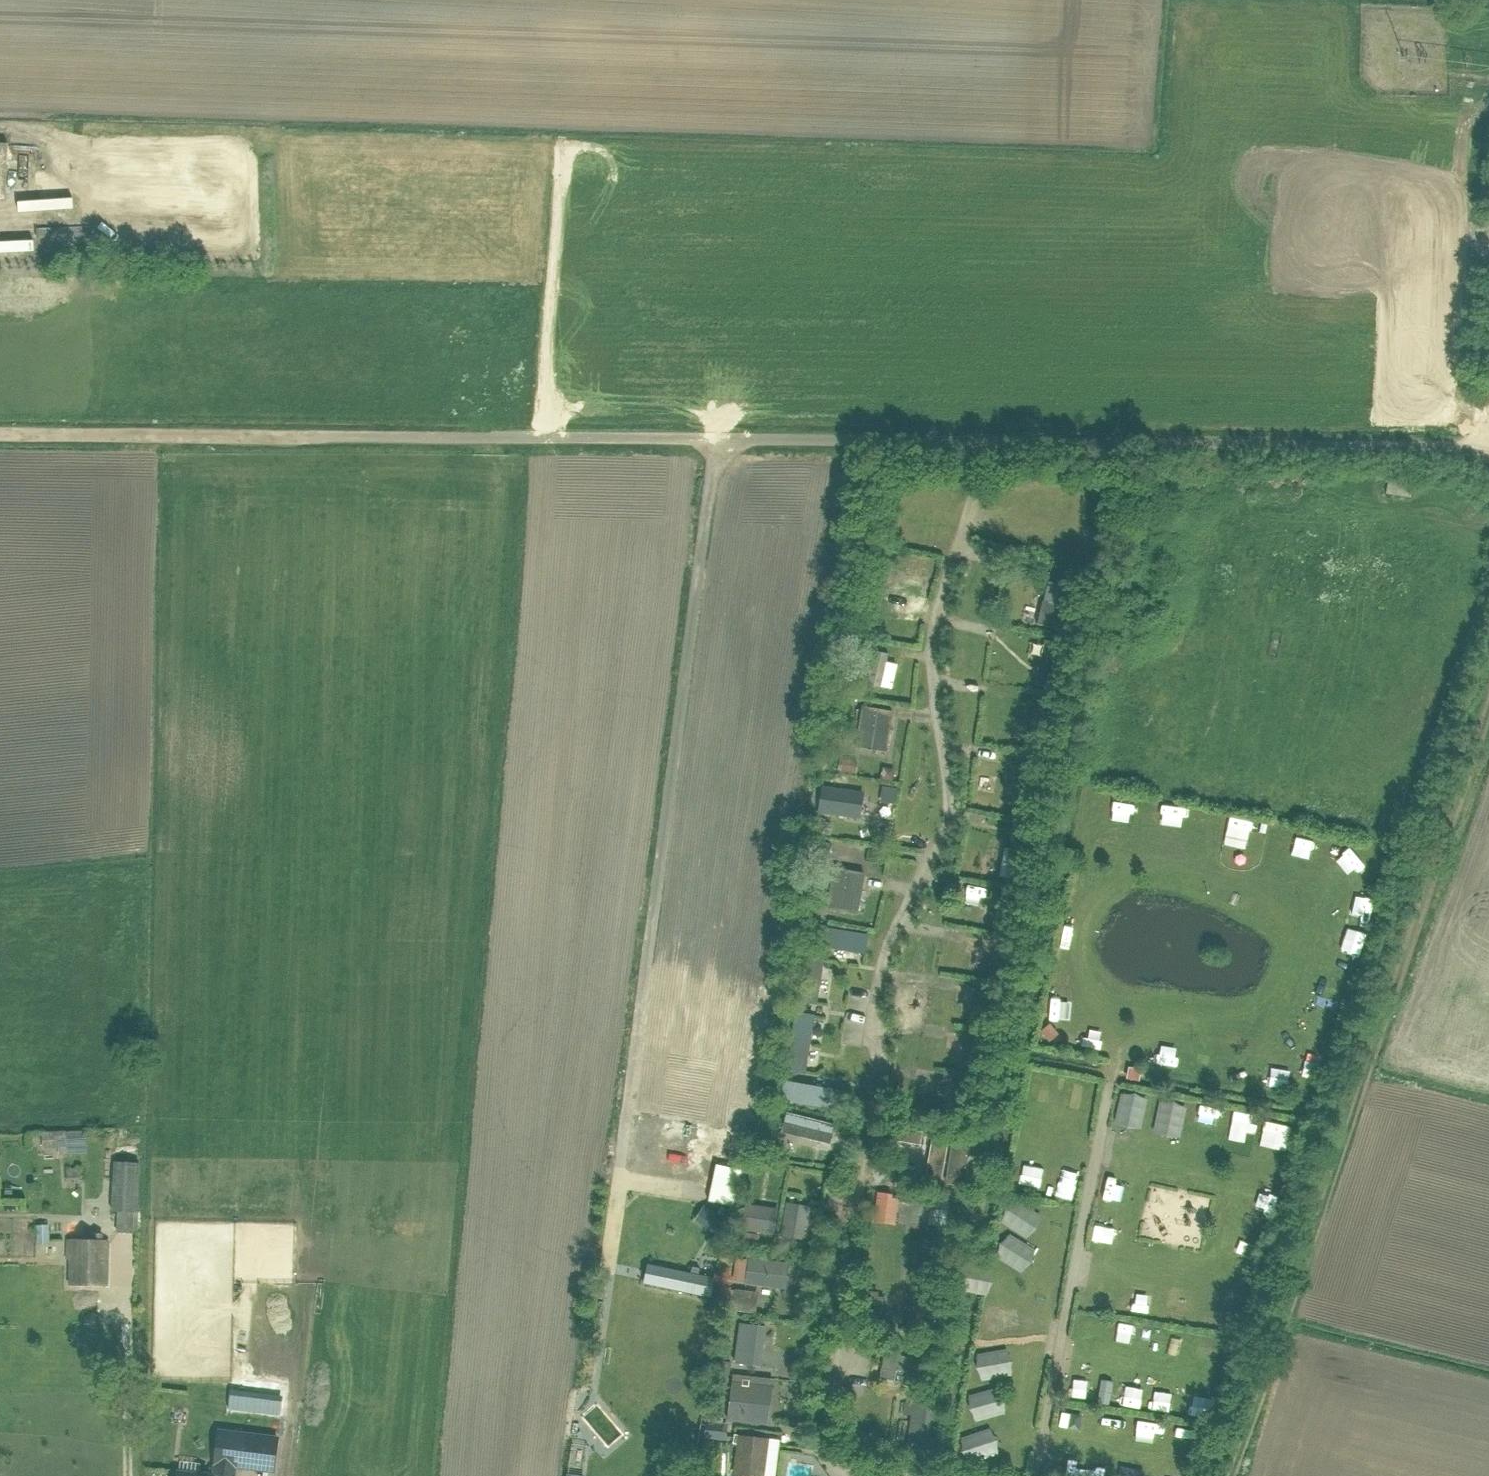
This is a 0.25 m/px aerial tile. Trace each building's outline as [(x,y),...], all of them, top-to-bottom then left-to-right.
[(873,651),(866,684),(881,687),(888,654),(873,651)] [(855,747),(885,753),(893,711),(862,706),(855,747)] [(854,762),(843,760),(841,771),(852,773),(854,762)] [(862,792),(830,788),(824,788),(821,814),(826,814),(859,818),(862,792)] [(842,910),(846,891),(861,893),(864,874),(834,869),(827,908),(842,910)] [(868,936),(811,926),(808,944),(865,954),(868,936)] [(796,1013),(787,1071),(804,1074),(813,1016),(796,1013)] [(1041,1031),(1048,1040),(1056,1034),(1049,1025),(1041,1031)] [(784,1081),(781,1100),(839,1111),(843,1091),(784,1081)] [(1146,1125),(1153,1089),(1139,1087),(1132,1122),(1146,1125)] [(834,1125),(786,1113),(781,1131),(830,1143),(834,1125)] [(907,1156),(907,1127),(894,1127),(893,1156),(907,1156)] [(68,1132),(68,1154),(88,1154),(88,1131),(68,1132)] [(114,1150),(111,1211),(137,1212),(139,1152),(114,1150)] [(877,1197),(873,1222),(894,1225),(898,1200),(877,1197)] [(741,1229),(772,1234),(776,1210),(745,1205),(741,1229)] [(782,1236),(805,1239),(809,1213),(786,1210),(782,1236)] [(715,1214),(705,1230),(718,1238),(728,1222),(715,1214)] [(37,1226),(38,1244),(49,1244),(48,1226),(37,1226)] [(107,1286),(108,1241),(68,1240),(68,1259),(71,1259),(70,1285),(107,1286)] [(777,1263),(748,1260),(746,1285),(774,1288),(777,1263)] [(660,1267),(656,1286),(709,1297),(713,1278),(660,1267)] [(734,1290),(732,1311),(751,1313),(753,1292),(734,1290)] [(762,1347),(765,1328),(739,1325),(735,1363),(752,1365),(755,1346),(762,1347)] [(924,1377),(927,1362),(884,1354),(881,1369),(924,1377)] [(769,1426),(773,1386),(732,1381),(727,1421),(769,1426)] [(940,1406),(938,1406),(905,1401),(903,1415),(910,1416),(905,1449),(930,1453),(932,1454),(940,1406)] [(1131,1433),(1149,1437),(1154,1417),(1135,1413),(1131,1433)] [(720,1424),(705,1423),(704,1438),(718,1440),(720,1424)] [(278,1439),(218,1431),(214,1463),(216,1463),(214,1475),(233,1475),(234,1466),(274,1470),(278,1439)] [(770,1439),(734,1435),(733,1447),(736,1447),(732,1475),(764,1475),(770,1439)]
